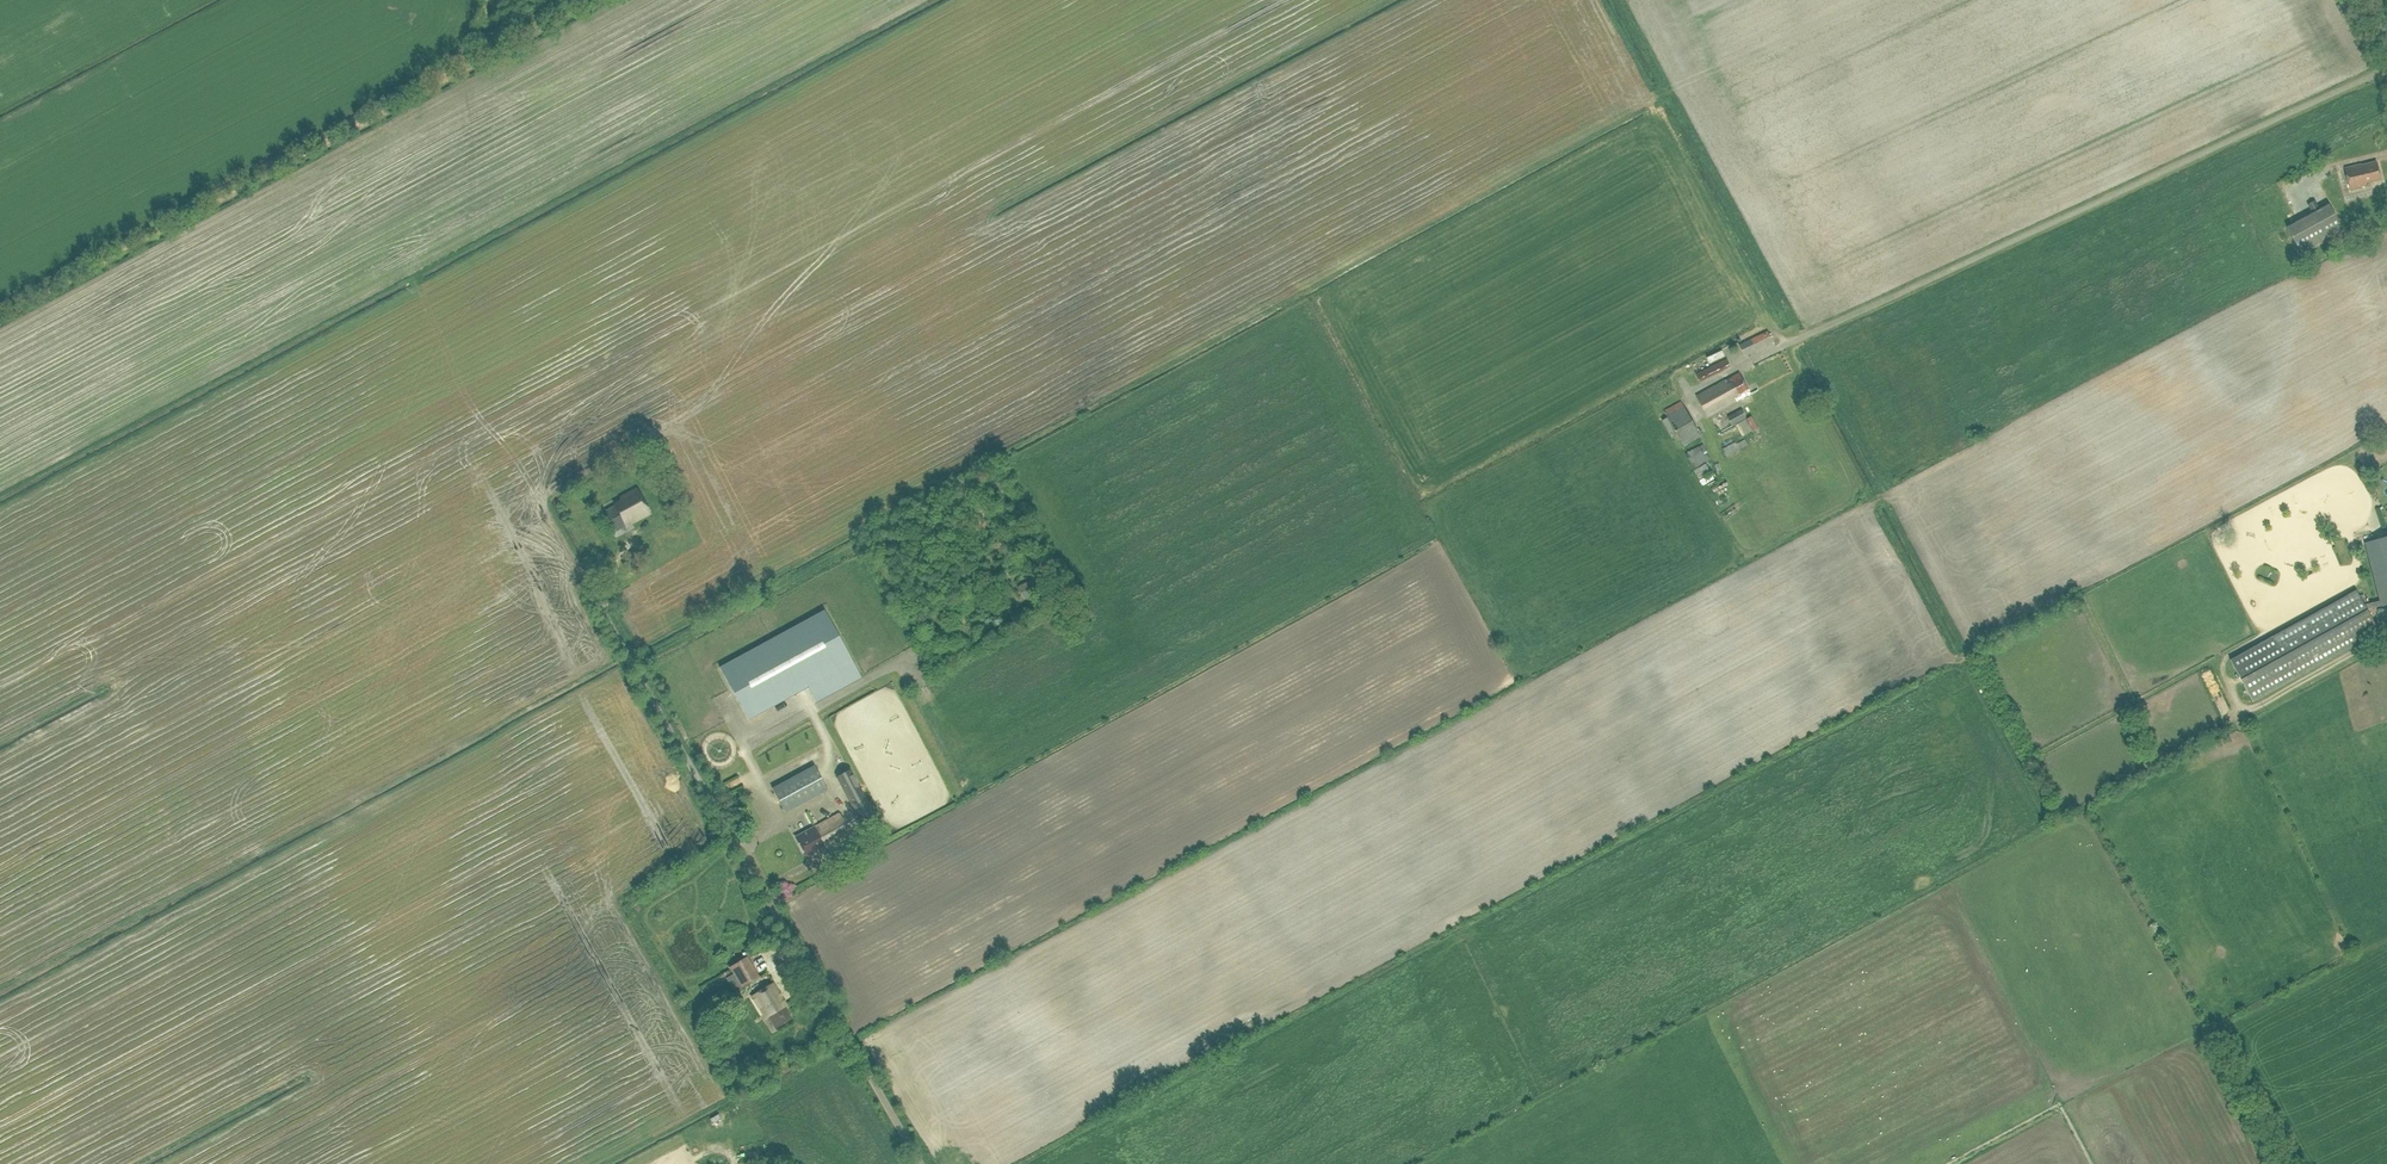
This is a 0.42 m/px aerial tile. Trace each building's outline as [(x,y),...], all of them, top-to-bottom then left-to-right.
[(2351,191),(2367,187),(2366,184),(2381,179),(2377,163),(2362,166),(2362,165),(2346,169),(2351,191)] [(2328,204),(2297,221),(2312,249),(2342,232),(2328,204)] [(2301,253),(2312,249),(2297,221),(2288,227),(2301,253)] [(1738,345),(1745,357),(1773,343),(1768,332),(1738,345)] [(1712,361),(1726,354),(1724,349),(1709,356),(1712,361)] [(1699,383),(1731,367),(1727,359),(1695,375),(1699,383)] [(1736,402),(1750,395),(1740,374),(1696,397),(1707,416),(1735,401),(1736,402)] [(1663,411),(1667,418),(1662,421),(1671,438),(1676,435),(1684,447),(1701,437),(1681,402),(1663,411)] [(1746,419),(1741,409),(1727,417),(1732,427),(1746,419)] [(1702,476),(1705,485),(1717,481),(1709,460),(1711,459),(1707,447),(1691,453),(1700,477),(1702,476)] [(614,505),(615,507),(605,513),(615,532),(625,526),(625,527),(650,514),(637,489),(620,498),(621,501),(614,505)] [(660,528),(671,520),(667,514),(655,522),(660,528)] [(2386,605),(2386,538),(2364,544),(2380,602),(2364,606),(2356,591),(2230,661),(2253,702),(2379,633),(2366,610),(2381,606),(2381,607),(2386,605)] [(824,610),(718,666),(746,719),(807,687),(815,702),(860,678),(824,610)] [(811,754),(827,748),(825,742),(809,748),(811,754)] [(826,791),(813,768),(771,791),(784,814),(826,791)] [(873,817),(848,768),(835,775),(861,825),(873,817)] [(824,846),(826,850),(850,836),(838,814),(795,838),(805,856),(824,846)] [(741,990),(759,979),(746,958),(728,969),(741,990)] [(775,1029),(791,1019),(781,1002),(783,1000),(773,983),(751,996),(765,1019),(767,1017),(775,1029)]
